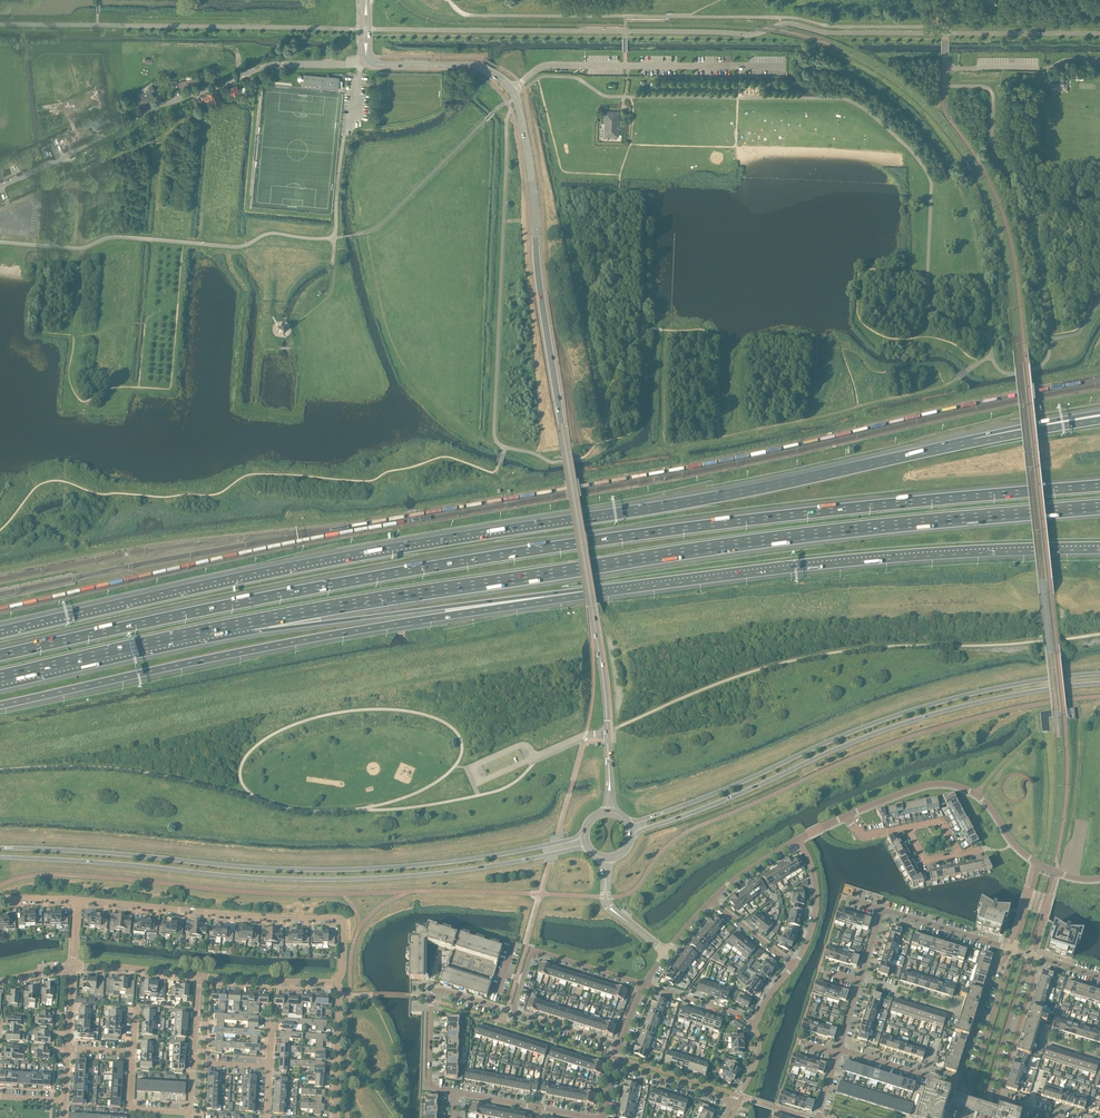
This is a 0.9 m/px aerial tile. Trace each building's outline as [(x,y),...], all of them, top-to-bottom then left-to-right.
[(338,89),(338,85),(339,78),(303,74),(302,84),(320,86),(320,87),(338,89)] [(1064,88),(1064,76),(1059,75),(1059,79),(1050,79),(1050,88),(1064,88)] [(197,85),(195,77),(178,82),(181,90),(197,85)] [(154,98),(152,93),(155,91),(151,85),(148,87),(150,90),(140,95),(144,103),(154,98)] [(242,91),(241,88),(238,89),(236,85),(228,88),(229,91),(226,92),(228,95),(230,94),(231,96),(240,93),(240,92),(242,91)] [(219,100),(216,91),(208,94),(208,95),(203,97),(205,101),(210,99),(211,103),(212,102),(219,100)] [(618,137),(618,128),(620,127),(618,125),(619,112),(605,112),(605,124),(603,126),(604,127),(604,137),(618,137)] [(107,125),(105,121),(106,119),(104,116),(90,123),(93,129),(96,128),(97,130),(107,125)] [(54,143),(46,146),(52,159),(60,155),(54,143)] [(7,178),(7,177),(12,175),(9,168),(3,171),(2,169),(3,169),(2,166),(0,167),(0,181),(7,178)] [(1042,732),(1050,732),(1049,719),(1052,718),(1052,712),(1040,713),(1042,732)] [(937,799),(939,810),(939,808),(946,804),(946,805),(956,800),(956,799),(955,799),(954,796),(953,796),(948,797),(943,798),(942,798),(937,799)] [(933,811),(934,811),(939,810),(937,799),(931,800),(933,811)] [(933,811),(931,800),(926,802),(925,801),(927,812),(928,812),(933,811)] [(949,810),(948,810),(948,811),(959,805),(958,805),(956,800),(946,805),(949,810)] [(921,813),(922,813),(927,812),(925,801),(925,802),(920,803),(920,802),(919,803),(921,813)] [(913,804),(916,815),(916,814),(921,813),(919,803),(914,804),(913,804)] [(913,804),(908,805),(907,805),(910,816),(910,815),(915,814),(915,815),(916,815),(913,804)] [(910,816),(907,805),(902,806),(904,818),(904,817),(909,816),(910,816)] [(948,811),(951,816),(961,810),(959,805),(948,811)] [(902,806),(901,806),(901,807),(896,807),(898,819),(904,818),(902,806)] [(892,819),(897,818),(898,819),(896,807),(895,807),(895,808),(890,809),(890,808),(892,819)] [(892,819),(890,808),(889,809),(884,810),(886,821),(886,820),(892,819)] [(876,811),(877,812),(879,816),(879,817),(881,821),(882,821),(886,820),(886,821),(884,810),(877,811),(876,811)] [(951,816),(954,821),(953,821),(954,821),(964,815),(961,811),(962,810),(961,810),(951,816)] [(954,821),(954,822),(954,821),(957,826),(956,826),(956,827),(967,821),(967,820),(967,821),(964,816),(965,816),(964,815),(954,821)] [(956,827),(957,827),(959,831),(959,832),(970,826),(967,821),(956,827)] [(963,837),(973,831),(972,831),(970,827),(970,826),(959,832),(961,831),(963,836),(963,837)] [(976,837),(976,836),(975,836),(973,832),(973,831),(963,837),(966,841),(965,842),(976,837)] [(897,834),(888,839),(888,840),(888,839),(891,844),(890,844),(891,845),(900,839),(897,834),(898,834),(897,834)] [(976,837),(965,842),(965,843),(968,847),(968,848),(979,842),(978,842),(976,837)] [(904,844),(903,844),(900,840),(901,840),(900,839),(891,845),(893,849),(893,850),(904,844)] [(896,855),(907,849),(904,845),(904,844),(893,850),(894,850),(896,855)] [(910,855),(910,854),(909,855),(907,850),(907,849),(896,855),(897,855),(899,860),(910,855)] [(899,860),(899,861),(902,865),(902,866),(913,860),(912,860),(911,860),(909,856),(910,855),(899,860)] [(792,860),(792,859),(789,861),(796,872),(801,869),(800,868),(802,866),(800,862),(798,863),(795,859),(792,860)] [(987,859),(986,860),(983,860),(982,860),(984,871),(985,871),(991,870),(992,870),(992,869),(991,869),(989,865),(990,865),(989,864),(987,860),(987,859)] [(905,871),(915,865),(913,860),(902,866),(905,871)] [(982,860),(982,861),(977,862),(977,861),(976,861),(979,872),(984,871),(982,860)] [(790,875),(796,872),(789,861),(786,862),(786,863),(784,865),(790,875)] [(976,861),(976,862),(971,863),(970,863),(973,874),(973,873),(978,872),(979,872),(976,861)] [(970,863),(965,864),(967,875),(967,874),(972,873),(972,874),(973,874),(970,863)] [(961,876),(958,864),(953,865),(955,877),(961,876)] [(965,864),(964,864),(959,865),(959,864),(958,864),(961,876),(966,875),(967,875),(965,864)] [(784,865),(779,868),(785,878),(790,875),(784,865)] [(908,876),(918,871),(918,870),(915,866),(916,866),(915,865),(905,871),(908,876),(907,876),(908,876)] [(947,866),(949,878),(955,877),(953,865),(952,865),(947,866)] [(943,879),(944,879),(943,879),(949,878),(947,866),(946,866),(946,867),(941,868),(941,867),(943,879)] [(937,881),(938,881),(938,880),(943,879),(943,880),(943,879),(941,867),(940,868),(941,869),(935,870),(937,881)] [(779,868),(774,871),(780,881),(785,879),(785,878),(779,868)] [(931,882),(932,882),(937,880),(937,881),(935,870),(930,871),(929,871),(931,882)] [(774,871),(769,874),(775,884),(780,881),(774,871)] [(918,871),(908,876),(908,877),(910,881),(910,882),(920,876),(917,872),(918,871)] [(931,882),(929,871),(929,872),(920,877),(920,876),(910,882),(911,882),(912,885),(913,886),(913,885),(918,884),(918,885),(919,884),(923,883),(923,884),(924,883),(931,882)] [(775,884),(769,874),(763,877),(769,888),(775,884)] [(766,889),(759,880),(754,883),(762,893),(766,889)] [(762,893),(754,883),(749,887),(757,897),(756,895),(760,892),(761,893),(762,893)] [(757,897),(749,887),(745,891),(752,901),(752,900),(751,899),(756,896),(757,897)] [(790,892),(790,899),(804,899),(804,893),(803,893),(803,889),(793,888),(793,892),(790,892)] [(752,901),(745,891),(740,894),(747,904),(746,903),(751,899),(752,901)] [(737,895),(734,897),(743,908),(742,906),(746,903),(747,904),(740,894),(738,896),(737,895)] [(737,910),(738,912),(743,908),(734,897),(731,899),(732,900),(730,902),(734,907),(732,908),(735,912),(737,910)] [(790,899),(793,899),(793,909),(802,910),(802,905),(804,905),(804,899),(790,899)] [(992,909),(993,907),(981,900),(979,909),(981,910),(977,924),(976,927),(982,928),(981,930),(985,932),(986,929),(988,930),(1000,934),(1000,931),(1004,921),(1006,922),(1010,909),(997,909),(997,910),(996,910),(997,907),(997,906),(996,905),(995,905),(994,905),(994,906),(993,909),(992,909)] [(789,918),(801,921),(802,915),(801,915),(802,910),(793,909),(791,918),(789,918)] [(25,924),(30,924),(30,926),(29,911),(25,912),(24,912),(24,913),(21,913),(21,919),(18,919),(18,926),(25,926),(25,924)] [(42,925),(42,920),(42,918),(38,918),(38,912),(35,913),(35,912),(33,912),(33,911),(29,911),(30,926),(30,924),(35,923),(35,925),(42,925)] [(44,920),(44,925),(51,925),(55,925),(56,925),(56,911),(52,911),(52,912),(50,912),(47,912),(47,918),(44,918),(44,920)] [(60,911),(56,911),(56,925),(67,925),(68,918),(64,918),(64,913),(61,912),(60,912),(60,911)] [(844,924),(848,912),(842,911),(840,916),(837,915),(835,921),(844,924)] [(850,926),(854,914),(848,912),(844,924),(850,926)] [(83,919),(83,927),(90,927),(90,925),(95,926),(94,928),(95,928),(96,914),(92,913),(92,914),(91,914),(91,915),(88,914),(87,920),(83,919)] [(763,916),(758,913),(751,922),(756,926),(763,916)] [(100,914),(96,914),(95,928),(106,929),(107,922),(103,921),(104,916),(101,916),(101,915),(100,915),(100,914)] [(856,926),(859,916),(854,914),(850,926),(851,924),(856,926)] [(1,920),(1,924),(3,924),(3,930),(15,929),(15,922),(11,922),(11,916),(8,917),(8,916),(7,916),(7,915),(4,915),(4,916),(3,916),(3,919),(1,920)] [(109,932),(114,932),(114,930),(120,931),(121,916),(115,916),(115,917),(111,916),(109,932)] [(125,934),(130,934),(131,918),(127,918),(127,917),(121,916),(120,931),(125,931),(125,934)] [(768,920),(763,916),(756,926),(760,930),(768,920)] [(862,928),(865,918),(865,917),(865,918),(859,916),(856,926),(862,928)] [(712,919),(711,920),(710,921),(720,930),(724,926),(723,924),(725,923),(721,919),(719,921),(715,917),(713,920),(712,919)] [(134,924),(133,932),(145,933),(146,919),(142,918),(142,919),(141,919),(141,920),(138,919),(137,925),(134,924)] [(786,927),(797,931),(798,927),(800,927),(801,921),(789,918),(788,924),(789,925),(788,928),(786,927)] [(865,918),(862,928),(868,929),(871,920),(865,918)] [(150,919),(146,919),(145,933),(157,934),(157,927),(154,926),(154,921),(151,921),(151,920),(150,920),(150,919)] [(765,934),(773,924),(768,920),(760,930),(765,934)] [(158,934),(170,935),(172,921),(168,921),(168,922),(166,921),(166,922),(163,922),(163,927),(159,927),(158,934)] [(175,922),(172,921),(170,935),(171,933),(175,934),(175,936),(182,936),(183,929),(179,929),(180,923),(177,923),(177,922),(175,922)] [(709,925),(707,927),(716,935),(715,933),(719,929),(720,930),(710,921),(708,924),(709,925)] [(195,938),(197,924),(190,923),(190,924),(186,924),(185,932),(189,933),(189,937),(195,938)] [(1065,931),(1066,930),(1054,923),(1050,936),(1053,937),(1050,947),(1049,949),(1061,953),(1063,954),(1063,956),(1066,957),(1067,955),(1073,957),(1074,954),(1078,940),(1080,941),(1083,932),(1070,932),(1070,933),(1069,933),(1070,930),(1070,929),(1069,928),(1068,928),(1067,928),(1067,929),(1066,932),(1065,931)] [(202,934),(206,934),(207,926),(203,925),(203,924),(197,924),(195,938),(201,938),(202,934)] [(902,930),(903,927),(898,925),(897,929),(892,927),(890,933),(902,937),(904,931),(902,930)] [(216,938),(220,938),(220,940),(221,926),(218,926),(216,926),(216,927),(213,927),(213,932),(209,932),(209,939),(216,940),(216,938)] [(221,926),(220,940),(221,940),(221,938),(226,938),(225,940),(232,941),(233,933),(229,933),(230,928),(227,928),(227,927),(225,927),(225,926),(221,926)] [(430,926),(428,932),(417,929),(427,942),(428,941),(440,945),(439,950),(444,952),(446,947),(453,949),(454,948),(454,947),(458,935),(457,935),(438,929),(438,928),(430,926)] [(246,942),(247,928),(243,927),(243,928),(242,928),(242,929),(239,928),(238,934),(235,934),(234,941),(246,942)] [(707,927),(703,931),(712,939),(716,935),(707,927)] [(786,927),(782,936),(794,942),(796,936),(795,936),(797,931),(786,927)] [(247,928),(246,942),(246,940),(251,940),(251,942),(258,943),(258,935),(255,935),(255,930),(252,930),(252,929),(251,929),(251,928),(247,928)] [(265,944),(271,944),(272,930),(266,929),(266,930),(262,930),(261,946),(265,946),(265,944)] [(425,979),(425,943),(427,942),(417,929),(416,940),(410,940),(410,948),(410,979),(425,979)] [(272,930),(271,944),(272,942),(278,942),(278,940),(282,940),(282,931),(278,931),(278,930),(272,930)] [(297,945),(297,931),(293,931),(293,932),(291,931),(291,932),(289,932),(289,937),(285,937),(285,945),(297,945)] [(297,931),(297,945),(309,945),(309,938),(305,938),(305,932),(302,932),(301,932),(301,931),(297,931)] [(322,945),(322,931),(318,931),(317,931),(317,932),(314,932),(314,937),(311,937),(311,945),(322,945)] [(327,945),(334,945),(334,937),(331,937),(330,932),(328,932),(328,931),(326,931),(322,931),(322,945),(323,945),(323,943),(327,943),(327,945)] [(703,931),(699,936),(708,944),(707,943),(711,938),(712,939),(703,931)] [(729,942),(727,944),(732,948),(733,947),(741,937),(736,933),(729,942)] [(900,943),(902,937),(890,933),(888,939),(900,943)] [(457,935),(458,935),(454,947),(454,948),(498,962),(498,961),(502,948),(458,934),(457,935)] [(917,948),(921,936),(915,934),(911,946),(917,948)] [(699,936),(695,940),(704,948),(708,944),(699,936)] [(777,945),(788,951),(790,947),(791,947),(794,942),(782,936),(777,945)] [(923,948),(926,938),(921,936),(917,948),(918,946),(923,948)] [(738,951),(745,941),(741,937),(733,947),(738,951)] [(929,949),(932,940),(926,938),(923,948),(929,949)] [(900,943),(888,939),(886,945),(896,948),(898,942),(900,943)] [(700,953),(704,948),(695,940),(691,945),(700,953)] [(935,951),(938,941),(932,940),(929,949),(935,951)] [(742,954),(750,945),(745,941),(738,951),(742,954)] [(940,955),(944,943),(938,941),(935,951),(940,953),(939,955),(940,955)] [(946,957),(949,945),(944,943),(940,955),(946,957)] [(748,957),(755,949),(750,945),(742,954),(743,955),(744,953),(748,957)] [(837,948),(828,945),(827,945),(825,952),(829,953),(827,958),(833,960),(837,948)] [(895,953),(896,948),(886,945),(885,950),(895,953)] [(951,959),(955,947),(949,945),(946,957),(947,955),(951,957),(951,958),(951,959)] [(454,947),(454,948),(453,949),(452,952),(450,952),(445,969),(444,970),(443,970),(441,977),(442,977),(442,979),(440,983),(487,998),(487,997),(491,983),(492,982),(495,971),(498,962),(498,961),(454,947)] [(957,960),(961,948),(955,947),(951,959),(957,960)] [(698,956),(688,948),(684,953),(694,961),(698,956)] [(839,962),(842,952),(837,950),(837,948),(833,960),(839,962)] [(961,948),(957,960),(963,962),(967,950),(961,948)] [(893,959),(895,953),(885,950),(883,956),(893,959)] [(977,958),(991,962),(993,956),(991,955),(988,954),(979,951),(977,958)] [(845,964),(848,952),(847,954),(842,952),(839,962),(845,964)] [(850,965),(854,954),(848,952),(845,964),(850,965)] [(684,953),(681,958),(691,965),(694,961),(684,953)] [(854,954),(850,965),(856,967),(857,964),(860,965),(862,958),(860,957),(860,956),(854,954)] [(891,965),(893,959),(883,956),(881,962),(891,965)] [(768,957),(761,965),(772,973),(775,968),(775,967),(777,964),(768,957)] [(681,958),(677,963),(687,970),(686,969),(689,965),(691,966),(691,965),(681,958)] [(989,968),(991,962),(977,958),(975,964),(989,968)] [(889,971),(891,965),(881,962),(879,968),(889,971)] [(543,975),(546,965),(540,963),(537,973),(543,975)] [(677,963),(674,968),(684,975),(682,974),(686,969),(687,970),(677,963)] [(987,974),(989,968),(975,964),(978,965),(976,971),(987,974)] [(549,977),(552,967),(546,965),(543,975),(549,977)] [(759,971),(757,974),(764,980),(767,977),(768,978),(772,973),(761,965),(762,966),(758,970),(759,971)] [(555,978),(558,969),(552,967),(549,977),(555,978)] [(671,969),(669,972),(680,980),(684,975),(674,968),(672,970),(671,969)] [(887,977),(889,971),(879,968),(877,974),(878,974),(876,977),(882,979),(883,975),(887,977)] [(561,980),(564,971),(558,969),(555,978),(561,980)] [(566,982),(569,973),(564,971),(561,980),(566,982)] [(906,983),(910,971),(909,971),(909,973),(903,971),(900,981),(906,983)] [(912,984),(915,973),(910,971),(906,983),(912,984)] [(985,980),(987,974),(976,971),(974,977),(985,980)] [(1040,977),(1051,981),(1053,974),(1047,973),(1047,972),(1044,972),(1042,971),(1040,977)] [(675,984),(676,985),(680,980),(669,972),(667,975),(668,975),(666,978),(671,981),(670,983),(673,986),(675,984)] [(572,984),(575,974),(569,973),(566,982),(572,984)] [(918,986),(921,976),(915,975),(916,973),(915,973),(912,984),(918,986)] [(578,985),(581,976),(575,974),(572,984),(578,985)] [(750,981),(749,981),(759,989),(763,984),(762,983),(764,980),(757,974),(754,978),(751,982),(750,981)] [(584,987),(586,978),(581,976),(578,985),(584,987)] [(923,988),(927,976),(926,978),(921,976),(918,986),(923,988)] [(929,990),(933,978),(927,976),(923,988),(929,990)] [(983,986),(985,980),(974,977),(972,982),(970,982),(983,986)] [(1050,987),(1051,981),(1040,977),(1038,983),(1052,988),(1052,987),(1050,987)] [(89,991),(90,979),(84,978),(84,980),(79,979),(79,987),(83,987),(83,989),(89,989),(89,991)] [(589,989),(592,980),(586,978),(584,987),(589,989)] [(935,992),(938,982),(932,980),(933,978),(929,990),(935,992)] [(90,979),(89,991),(95,991),(95,995),(103,995),(104,981),(96,980),(96,979),(90,979)] [(114,991),(119,992),(120,979),(114,979),(114,980),(106,980),(105,994),(113,995),(114,991)] [(120,979),(119,992),(125,992),(125,995),(133,996),(134,982),(127,981),(127,980),(120,979)] [(707,981),(701,979),(701,981),(697,980),(695,987),(698,988),(697,991),(703,993),(707,981)] [(595,991),(598,981),(592,980),(589,989),(595,991)] [(601,993),(604,983),(598,981),(595,991),(601,993)] [(709,995),(713,982),(707,981),(703,993),(709,995)] [(749,981),(743,989),(752,996),(754,993),(755,994),(759,989),(749,981)] [(150,995),(151,983),(145,982),(145,984),(141,983),(140,998),(144,998),(144,995),(150,995)] [(713,983),(713,982),(709,995),(715,997),(719,985),(713,983)] [(940,993),(944,984),(938,982),(935,992),(940,993)] [(982,992),(983,986),(970,982),(968,988),(982,992)] [(1070,993),(1073,983),(1067,982),(1064,991),(1070,993)] [(157,984),(157,983),(151,983),(150,995),(151,995),(150,998),(156,998),(156,999),(164,999),(165,985),(157,984)] [(607,994),(609,985),(604,983),(601,993),(607,994)] [(822,997),(825,985),(819,983),(818,988),(814,987),(812,994),(822,997)] [(1050,994),(1052,988),(1038,983),(1037,989),(1050,994)] [(1075,997),(1078,985),(1073,983),(1070,993),(1075,995),(1074,997),(1075,997)] [(53,988),(53,984),(47,984),(46,985),(42,985),(41,1002),(46,1002),(46,999),(52,1000),(53,993),(54,993),(54,988),(53,988)] [(946,995),(949,985),(944,984),(940,993),(946,995)] [(612,997),(615,986),(615,987),(609,985),(607,994),(612,996),(612,997)] [(721,999),(724,987),(719,985),(715,997),(721,999)] [(828,998),(831,987),(825,985),(822,997),(828,998)] [(949,985),(946,995),(952,997),(955,987),(949,985)] [(1081,999),(1084,987),(1078,985),(1075,997),(1081,999)] [(181,999),(181,986),(175,986),(175,987),(171,987),(170,1001),(174,1002),(175,998),(181,999)] [(181,986),(181,999),(186,999),(186,1002),(191,1003),(192,988),(188,988),(188,987),(181,986)] [(618,998),(621,988),(615,986),(612,997),(618,998)] [(727,1001),(730,989),(724,987),(721,999),(727,1001)] [(833,1000),(837,988),(831,987),(828,998),(833,1000)] [(1086,1001),(1090,989),(1084,987),(1081,999),(1086,1001)] [(35,1004),(36,988),(29,988),(29,989),(25,989),(24,1006),(28,1006),(28,1003),(35,1004)] [(621,988),(618,998),(624,1000),(627,990),(621,988)] [(839,1002),(843,990),(842,990),(837,988),(833,1000),(839,1002)] [(978,1006),(982,992),(968,988),(969,989),(968,993),(962,991),(960,996),(965,998),(964,1002),(959,1016),(954,1032),(956,1033),(969,1037),(974,1021),(978,1006)] [(880,1001),(881,995),(877,994),(878,991),(873,989),(872,992),(870,998),(881,1002),(882,1002),(880,1001)] [(1048,1000),(1050,994),(1037,989),(1035,995),(1048,1000)] [(1092,1002),(1096,991),(1090,989),(1086,1001),(1092,1002)] [(843,990),(839,1002),(840,1000),(848,1003),(850,996),(848,995),(849,992),(843,990)] [(212,993),(211,1000),(219,1000),(219,1011),(222,1011),(222,1014),(224,1014),(224,1011),(225,1011),(226,1001),(226,994),(226,991),(220,991),(220,993),(212,993)] [(17,1008),(18,992),(11,992),(11,993),(7,993),(6,1002),(11,1003),(10,1007),(17,1008)] [(226,994),(226,1001),(233,1001),(233,1012),(235,1012),(235,1015),(238,1015),(239,1012),(239,1002),(240,995),(240,992),(234,992),(234,994),(226,994)] [(240,995),(239,1002),(247,1002),(246,1013),(247,1013),(247,1016),(252,1016),(252,1013),(254,993),(248,992),(248,995),(240,995)] [(740,992),(735,1002),(741,1005),(740,1006),(744,1008),(744,1006),(748,1008),(750,1002),(749,1001),(751,998),(740,992)] [(254,993),(252,1013),(258,1013),(259,1003),(267,1003),(268,996),(260,996),(260,993),(254,993)] [(315,1018),(317,994),(311,994),(311,997),(303,996),(303,1003),(310,1003),(310,1014),(315,1014),(315,1018)] [(317,994),(315,1018),(315,1020),(321,1021),(321,1018),(322,1004),(330,1005),(331,998),(323,997),(323,995),(317,994)] [(275,997),(274,1004),(282,1004),(282,1015),(284,1015),(283,1018),(287,1018),(288,1015),(288,1005),(289,998),(289,995),(283,995),(283,997),(275,997)] [(1047,1006),(1048,1000),(1035,995),(1033,1002),(1047,1006)] [(289,998),(288,1005),(296,1005),(295,1016),(295,1019),(301,1019),(302,1016),(303,1003),(303,996),(297,996),(297,998),(289,998)] [(652,1003),(665,1008),(667,1002),(656,997),(655,1000),(654,999),(652,1003)] [(532,1010),(535,1000),(529,998),(526,1008),(532,1010)] [(880,1008),(881,1002),(870,998),(868,1004),(880,1008)] [(897,1013),(900,1001),(894,999),(891,1011),(897,1013)] [(538,1012),(541,1002),(535,1000),(532,1010),(538,1012)] [(902,1015),(906,1003),(900,1001),(897,1013),(902,1015)] [(544,1014),(547,1004),(541,1002),(538,1012),(544,1014)] [(1046,1006),(1047,1006),(1033,1002),(1031,1007),(1030,1007),(1043,1011),(1042,1011),(1044,1005),(1046,1006)] [(663,1013),(665,1008),(652,1003),(651,1006),(652,1006),(651,1009),(663,1013)] [(908,1017),(912,1005),(906,1003),(902,1015),(908,1017)] [(79,1009),(79,1015),(91,1016),(92,1010),(95,1010),(95,1006),(93,1006),(93,1004),(88,1004),(88,1006),(80,1005),(79,1009)] [(550,1015),(553,1006),(547,1004),(544,1014),(550,1015)] [(878,1014),(880,1008),(868,1004),(866,1010),(878,1014)] [(914,1018),(917,1007),(912,1005),(908,1017),(914,1018)] [(555,1017),(558,1008),(553,1006),(550,1015),(555,1017)] [(108,1017),(121,1018),(121,1012),(120,1012),(120,1008),(112,1007),(112,1011),(109,1011),(108,1017)] [(143,1017),(156,1018),(156,1012),(159,1012),(160,1008),(145,1007),(145,1011),(144,1011),(143,1017)] [(684,1021),(688,1009),(682,1007),(678,1019),(684,1021)] [(920,1020),(923,1009),(917,1007),(914,1018),(920,1020)] [(1041,1016),(1043,1011),(1030,1007),(1027,1019),(1022,1034),(1016,1051),(1031,1056),(1036,1038),(1041,1023),(1041,1022),(1046,1023),(1048,1018),(1041,1016)] [(561,1019),(564,1010),(558,1008),(555,1017),(561,1019)] [(174,1019),(187,1020),(187,1014),(186,1014),(186,1010),(172,1009),(172,1013),(175,1013),(174,1019)] [(663,1013),(651,1009),(649,1014),(661,1019),(659,1018),(661,1013),(663,1013)] [(690,1023),(694,1011),(688,1009),(684,1021),(690,1023)] [(925,1022),(929,1010),(923,1009),(920,1020),(925,1022)] [(567,1021),(570,1011),(564,1010),(561,1019),(567,1021)] [(876,1019),(878,1014),(866,1010),(864,1016),(876,1019)] [(931,1024),(935,1012),(929,1010),(925,1022),(931,1024)] [(573,1023),(576,1013),(570,1011),(567,1021),(573,1023)] [(696,1024),(699,1013),(694,1011),(690,1023),(691,1021),(696,1023),(696,1024)] [(937,1026),(940,1014),(935,1012),(931,1024),(937,1026)] [(51,1025),(51,1018),(50,1018),(50,1014),(41,1013),(41,1017),(36,1017),(35,1024),(41,1024),(41,1027),(46,1027),(46,1025),(51,1025)] [(578,1024),(581,1015),(576,1013),(573,1023),(578,1024)] [(702,1026),(705,1014),(699,1013),(696,1024),(702,1026)] [(238,1015),(225,1014),(215,1014),(214,1020),(217,1020),(216,1028),(223,1028),(224,1020),(238,1021),(238,1015)] [(659,1024),(661,1019),(649,1014),(647,1020),(659,1024)] [(707,1028),(711,1016),(705,1014),(702,1026),(707,1028)] [(940,1014),(937,1026),(943,1027),(946,1016),(940,1014)] [(257,1028),(258,1023),(258,1016),(238,1015),(238,1021),(248,1022),(248,1030),(254,1030),(255,1028),(257,1028)] [(584,1026),(587,1017),(581,1015),(578,1024),(584,1026)] [(713,1030),(717,1018),(711,1016),(707,1028),(713,1030)] [(874,1025),(876,1019),(864,1016),(863,1021),(874,1025)] [(590,1028),(593,1018),(587,1017),(584,1026),(590,1028)] [(9,1029),(26,1030),(18,1029),(18,1026),(23,1026),(24,1019),(8,1018),(8,1025),(9,1025),(9,1029)] [(303,1026),(303,1019),(301,1019),(295,1019),(287,1018),(283,1018),(283,1029),(285,1029),(285,1032),(292,1033),(293,1025),(303,1026)] [(596,1030),(598,1020),(593,1018),(590,1028),(596,1030)] [(717,1018),(713,1030),(719,1032),(723,1020),(717,1018)] [(814,1021),(805,1018),(803,1024),(806,1025),(805,1031),(811,1032),(814,1021)] [(1058,1030),(1061,1020),(1055,1018),(1052,1028),(1058,1030)] [(303,1019),(303,1026),(317,1027),(316,1032),(316,1034),(321,1034),(321,1032),(323,1032),(324,1027),(326,1027),(327,1021),(321,1021),(315,1020),(303,1019)] [(601,1032),(604,1022),(598,1020),(596,1030),(601,1031),(601,1032)] [(656,1030),(659,1024),(647,1020),(645,1026),(656,1030)] [(1064,1032),(1067,1022),(1061,1020),(1058,1030),(1064,1032)] [(816,1034),(820,1022),(814,1021),(811,1032),(816,1034)] [(874,1026),(874,1025),(863,1021),(861,1027),(871,1030),(872,1025),(874,1026)] [(607,1034),(610,1024),(604,1022),(601,1032),(607,1034)] [(822,1036),(825,1026),(820,1024),(820,1023),(820,1022),(816,1034),(822,1036)] [(1070,1034),(1073,1024),(1067,1022),(1064,1032),(1070,1034)] [(610,1024),(607,1034),(613,1035),(616,1025),(610,1024)] [(1075,1035),(1079,1026),(1073,1024),(1070,1034),(1075,1035)] [(1081,1037),(1085,1025),(1084,1027),(1079,1026),(1075,1035),(1081,1037)] [(1087,1039),(1091,1027),(1085,1025),(1081,1037),(1087,1039)] [(481,1037),(484,1027),(478,1026),(475,1035),(481,1037)] [(654,1036),(656,1030),(645,1026),(643,1031),(654,1036)] [(828,1038),(831,1028),(825,1026),(822,1036),(827,1038),(828,1038)] [(88,1034),(89,1028),(78,1027),(78,1034),(79,1034),(79,1038),(93,1039),(93,1034),(88,1034)] [(487,1039),(490,1029),(484,1027),(481,1037),(487,1039)] [(869,1036),(871,1030),(861,1027),(859,1033),(869,1036)] [(1093,1041),(1096,1031),(1090,1029),(1091,1027),(1087,1039),(1093,1041)] [(223,1028),(216,1028),(214,1028),(213,1034),(216,1034),(216,1042),(223,1042),(223,1034),(237,1035),(237,1029),(223,1028)] [(831,1028),(828,1038),(834,1040),(835,1037),(837,1037),(839,1031),(831,1028)] [(25,1035),(26,1030),(9,1029),(8,1033),(7,1033),(7,1040),(22,1041),(23,1034),(25,1035)] [(119,1036),(120,1030),(108,1029),(107,1035),(104,1035),(104,1039),(118,1040),(118,1036),(119,1036)] [(155,1036),(155,1030),(143,1029),(142,1035),(143,1035),(143,1039),(158,1040),(158,1036),(155,1036)] [(254,1030),(248,1030),(237,1029),(237,1035),(251,1036),(250,1044),(257,1044),(257,1037),(260,1037),(261,1031),(254,1030)] [(493,1040),(496,1031),(490,1029),(487,1039),(493,1040)] [(50,1043),(50,1036),(49,1036),(49,1032),(32,1030),(32,1035),(34,1035),(34,1042),(50,1043)] [(170,1041),(184,1042),(184,1038),(186,1038),(186,1032),(174,1031),(173,1037),(170,1037),(170,1041)] [(498,1042),(501,1033),(496,1031),(493,1040),(498,1042)] [(652,1041),(654,1036),(643,1031),(641,1037),(652,1041)] [(292,1033),(285,1032),(279,1032),(279,1038),(281,1038),(281,1046),(288,1046),(288,1039),(302,1040),(303,1033),(292,1033)] [(731,1043),(742,1043),(742,1032),(727,1033),(727,1038),(731,1038),(731,1043)] [(325,1041),(326,1035),(306,1033),(305,1040),(316,1040),(315,1048),(322,1048),(323,1041),(325,1041)] [(504,1044),(507,1035),(501,1033),(498,1042),(504,1044)] [(867,1042),(869,1036),(859,1033),(857,1039),(867,1042)] [(968,1037),(969,1037),(956,1033),(957,1033),(955,1039),(952,1038),(966,1042),(968,1037)] [(886,1048),(890,1036),(884,1034),(881,1041),(880,1044),(880,1046),(886,1048)] [(510,1046),(513,1036),(507,1035),(504,1044),(510,1046)] [(516,1048),(519,1038),(513,1036),(510,1046),(516,1048)] [(892,1050),(896,1038),(890,1036),(886,1048),(892,1050)] [(650,1047),(652,1041),(641,1037),(639,1043),(650,1047)] [(521,1049),(524,1040),(519,1038),(516,1048),(521,1049)] [(898,1052),(902,1040),(896,1038),(892,1050),(898,1052)] [(964,1049),(966,1042),(952,1038),(950,1044),(964,1049)] [(158,1040),(143,1039),(143,1043),(142,1043),(141,1049),(154,1050),(154,1044),(151,1043),(151,1040),(158,1040)] [(527,1051),(530,1042),(524,1040),(521,1049),(527,1051)] [(904,1054),(908,1042),(902,1040),(898,1052),(904,1054)] [(184,1045),(184,1042),(170,1041),(169,1045),(173,1045),(172,1051),(185,1052),(185,1046),(184,1045)] [(236,1043),(223,1042),(216,1042),(213,1041),(213,1048),(215,1048),(215,1053),(222,1053),(222,1048),(236,1049),(236,1043)] [(533,1053),(536,1043),(530,1042),(527,1051),(533,1053)] [(910,1056),(913,1046),(907,1044),(908,1042),(904,1054),(910,1056)] [(257,1044),(250,1044),(236,1043),(236,1049),(250,1050),(249,1055),(256,1056),(257,1051),(259,1051),(260,1044),(257,1044)] [(539,1055),(542,1045),(536,1043),(533,1053),(539,1055)] [(648,1052),(650,1047),(639,1043),(638,1045),(636,1044),(635,1048),(648,1052)] [(742,1043),(731,1043),(732,1049),(728,1050),(728,1054),(743,1053),(742,1043)] [(962,1055),(964,1049),(950,1044),(948,1050),(962,1055)] [(539,1055),(545,1057),(548,1047),(542,1045),(539,1055)] [(302,1047),(288,1046),(281,1046),(278,1046),(278,1052),(280,1052),(280,1060),(287,1060),(287,1052),(301,1053),(302,1047)] [(916,1058),(919,1048),(913,1046),(910,1056),(916,1058)] [(24,1060),(24,1055),(21,1055),(22,1048),(6,1047),(6,1054),(7,1054),(7,1058),(24,1060)] [(49,1059),(49,1052),(48,1052),(48,1048),(31,1047),(31,1052),(33,1052),(33,1058),(49,1059)] [(321,1062),(322,1060),(324,1060),(325,1049),(322,1048),(315,1048),(305,1047),(304,1054),(315,1054),(315,1062),(321,1062)] [(1049,1061),(1052,1049),(1046,1047),(1043,1059),(1049,1061)] [(555,1060),(558,1050),(552,1048),(549,1058),(555,1060)] [(646,1058),(648,1052),(635,1048),(634,1051),(635,1051),(634,1054),(646,1058)] [(919,1048),(916,1058),(923,1060),(924,1055),(926,1050),(919,1048)] [(1055,1062),(1058,1051),(1052,1049),(1049,1061),(1055,1062)] [(561,1062),(564,1052),(558,1050),(555,1060),(561,1062)] [(960,1061),(962,1055),(948,1050),(946,1056),(960,1061)] [(671,1064),(674,1052),(668,1051),(665,1062),(671,1064)] [(1029,1062),(1031,1056),(1016,1051),(1016,1052),(1017,1052),(1015,1058),(1029,1062)] [(1060,1064),(1064,1052),(1058,1051),(1055,1062),(1060,1064)] [(566,1063),(569,1054),(564,1052),(561,1062),(566,1063)] [(677,1066),(680,1054),(674,1052),(671,1064),(677,1066)] [(1066,1066),(1070,1054),(1064,1052),(1060,1064),(1066,1066)] [(680,1054),(677,1066),(682,1068),(685,1058),(686,1055),(681,1053),(680,1054)] [(572,1065),(575,1056),(569,1054),(566,1063),(572,1065)] [(1072,1068),(1075,1056),(1070,1054),(1066,1066),(1072,1068)] [(685,1058),(682,1068),(688,1070),(692,1058),(692,1057),(686,1055),(685,1058)] [(799,1069),(803,1057),(797,1055),(795,1061),(792,1059),(790,1066),(799,1069)] [(578,1067),(581,1058),(575,1056),(572,1065),(578,1067)] [(958,1067),(960,1061),(946,1056),(945,1062),(958,1067)] [(1078,1069),(1081,1058),(1075,1056),(1072,1068),(1078,1069)] [(805,1071),(809,1059),(803,1057),(799,1069),(800,1069),(800,1067),(805,1069),(805,1071)] [(584,1069),(587,1059),(581,1058),(578,1067),(584,1069)] [(694,1071),(697,1060),(692,1058),(688,1070),(694,1071)] [(1027,1068),(1029,1062),(1015,1058),(1013,1064),(1027,1068)] [(1083,1071),(1087,1060),(1081,1058),(1078,1069),(1083,1071)] [(589,1071),(592,1061),(587,1059),(584,1069),(589,1070),(589,1071)] [(727,1059),(725,1063),(728,1064),(725,1069),(735,1074),(740,1065),(741,1062),(738,1061),(737,1063),(727,1059)] [(811,1073),(814,1061),(809,1059),(805,1071),(811,1073)] [(287,1060),(280,1060),(277,1060),(277,1066),(280,1066),(279,1074),(286,1075),(286,1066),(300,1067),(301,1061),(287,1060)] [(700,1073),(703,1061),(702,1063),(697,1061),(698,1060),(697,1060),(694,1071),(700,1073)] [(1089,1073),(1093,1061),(1087,1060),(1083,1071),(1089,1073)] [(152,1068),(153,1062),(141,1061),(140,1067),(141,1067),(141,1071),(149,1072),(149,1068),(152,1068)] [(314,1073),(321,1074),(323,1074),(324,1063),(321,1062),(315,1062),(301,1061),(300,1067),(314,1068),(314,1073)] [(595,1073),(598,1063),(592,1061),(589,1071),(595,1073)] [(703,1061),(700,1073),(705,1075),(709,1063),(703,1061)] [(817,1074),(820,1062),(814,1061),(811,1073),(817,1074)] [(1095,1075),(1099,1063),(1093,1061),(1089,1073),(1095,1075)] [(825,1075),(826,1074),(828,1068),(825,1067),(826,1064),(820,1062),(817,1074),(817,1073),(825,1075)] [(873,1071),(846,1062),(843,1073),(840,1081),(837,1092),(905,1113),(910,1115),(914,1116),(918,1117),(943,1117),(946,1108),(947,1104),(948,1102),(949,1098),(950,1098),(950,1095),(928,1088),(916,1084),(873,1071)] [(956,1073),(958,1067),(945,1062),(943,1069),(951,1071),(951,1072),(954,1072),(956,1073)] [(183,1070),(184,1064),(172,1063),(171,1069),(174,1070),(174,1073),(182,1074),(182,1070),(183,1070)] [(598,1063),(595,1073),(601,1074),(604,1064),(598,1063)] [(1025,1074),(1027,1068),(1013,1064),(1011,1070),(1025,1074)] [(731,1084),(735,1074),(725,1069),(723,1075),(725,1076),(724,1080),(731,1084)] [(465,1080),(471,1081),(473,1071),(466,1070),(465,1080)] [(1023,1080),(1025,1074),(1011,1070),(1010,1076),(1023,1080)] [(326,1077),(305,1075),(305,1082),(316,1082),(315,1087),(322,1088),(323,1083),(325,1083),(326,1077)] [(1021,1086),(1023,1080),(1010,1076),(1008,1082),(1021,1086)] [(144,1092),(145,1080),(137,1080),(136,1092),(144,1092)] [(152,1093),(153,1081),(145,1080),(144,1092),(152,1093)] [(160,1093),(161,1081),(153,1081),(152,1093),(160,1093)] [(168,1094),(169,1082),(161,1081),(160,1093),(168,1094)] [(524,1091),(530,1092),(532,1081),(531,1082),(526,1081),(524,1091)] [(538,1082),(532,1081),(530,1092),(531,1091),(536,1092),(538,1082)] [(176,1094),(177,1082),(169,1082),(168,1094),(176,1094)] [(177,1082),(176,1094),(185,1095),(186,1083),(177,1082)] [(1020,1093),(1021,1086),(1008,1082),(1006,1088),(1008,1089),(1011,1090),(1020,1093)] [(624,1088),(637,1091),(638,1085),(626,1083),(626,1085),(625,1085),(624,1088)] [(1047,1099),(1051,1086),(1045,1084),(1043,1092),(1043,1091),(1041,1097),(1047,1099)] [(1051,1086),(1047,1099),(1053,1100),(1057,1088),(1051,1086)] [(636,1097),(637,1091),(624,1088),(623,1092),(625,1092),(624,1095),(636,1097)] [(1059,1102),(1063,1090),(1057,1088),(1053,1100),(1059,1102)] [(314,1104),(321,1104),(322,1097),(324,1097),(325,1090),(301,1089),(301,1095),(315,1096),(314,1104)] [(792,1093),(783,1090),(782,1090),(780,1097),(784,1098),(782,1103),(788,1105),(792,1093)] [(1066,1104),(1069,1092),(1063,1090),(1059,1102),(1066,1104)] [(655,1104),(659,1092),(653,1091),(649,1102),(655,1104)] [(661,1106),(664,1094),(659,1092),(655,1104),(661,1106)] [(1075,1094),(1070,1092),(1069,1092),(1066,1104),(1072,1106),(1075,1094)] [(590,1093),(588,1103),(594,1105),(596,1094),(590,1093)] [(794,1107),(797,1097),(792,1095),(792,1093),(788,1105),(794,1107)] [(667,1108),(670,1096),(664,1094),(661,1106),(667,1108)] [(1078,1108),(1082,1096),(1075,1094),(1072,1106),(1078,1108)] [(635,1103),(636,1097),(624,1095),(623,1100),(635,1103)] [(998,1110),(950,1095),(950,1098),(949,1098),(948,1102),(996,1117),(998,1110)] [(672,1110),(676,1098),(670,1096),(667,1108),(672,1110)] [(1086,1105),(1088,1098),(1082,1096),(1078,1108),(1079,1108),(1084,1110),(1085,1108),(1086,1105)] [(800,1108),(803,1099),(797,1097),(794,1107),(800,1108)] [(678,1111),(682,1100),(676,1098),(672,1110),(673,1108),(678,1110),(678,1111)] [(805,1110),(808,1100),(803,1099),(800,1108),(805,1110)] [(682,1100),(678,1111),(684,1113),(688,1101),(682,1100)] [(808,1100),(805,1110),(811,1112),(814,1102),(808,1100)] [(321,1104),(314,1104),(300,1103),(300,1109),(314,1110),(314,1115),(320,1115),(321,1110),(323,1111),(324,1104),(321,1104)] [(711,1117),(712,1117),(714,1113),(713,1112),(715,1109),(702,1103),(700,1107),(703,1108),(701,1113),(711,1117)] [(477,1115),(479,1105),(472,1104),(470,1114),(477,1115)] [(631,1114),(632,1108),(622,1106),(620,1112),(632,1115),(633,1114),(631,1114)] [(1015,1115),(998,1110),(996,1117),(1025,1117),(1020,1117),(1015,1115)]
